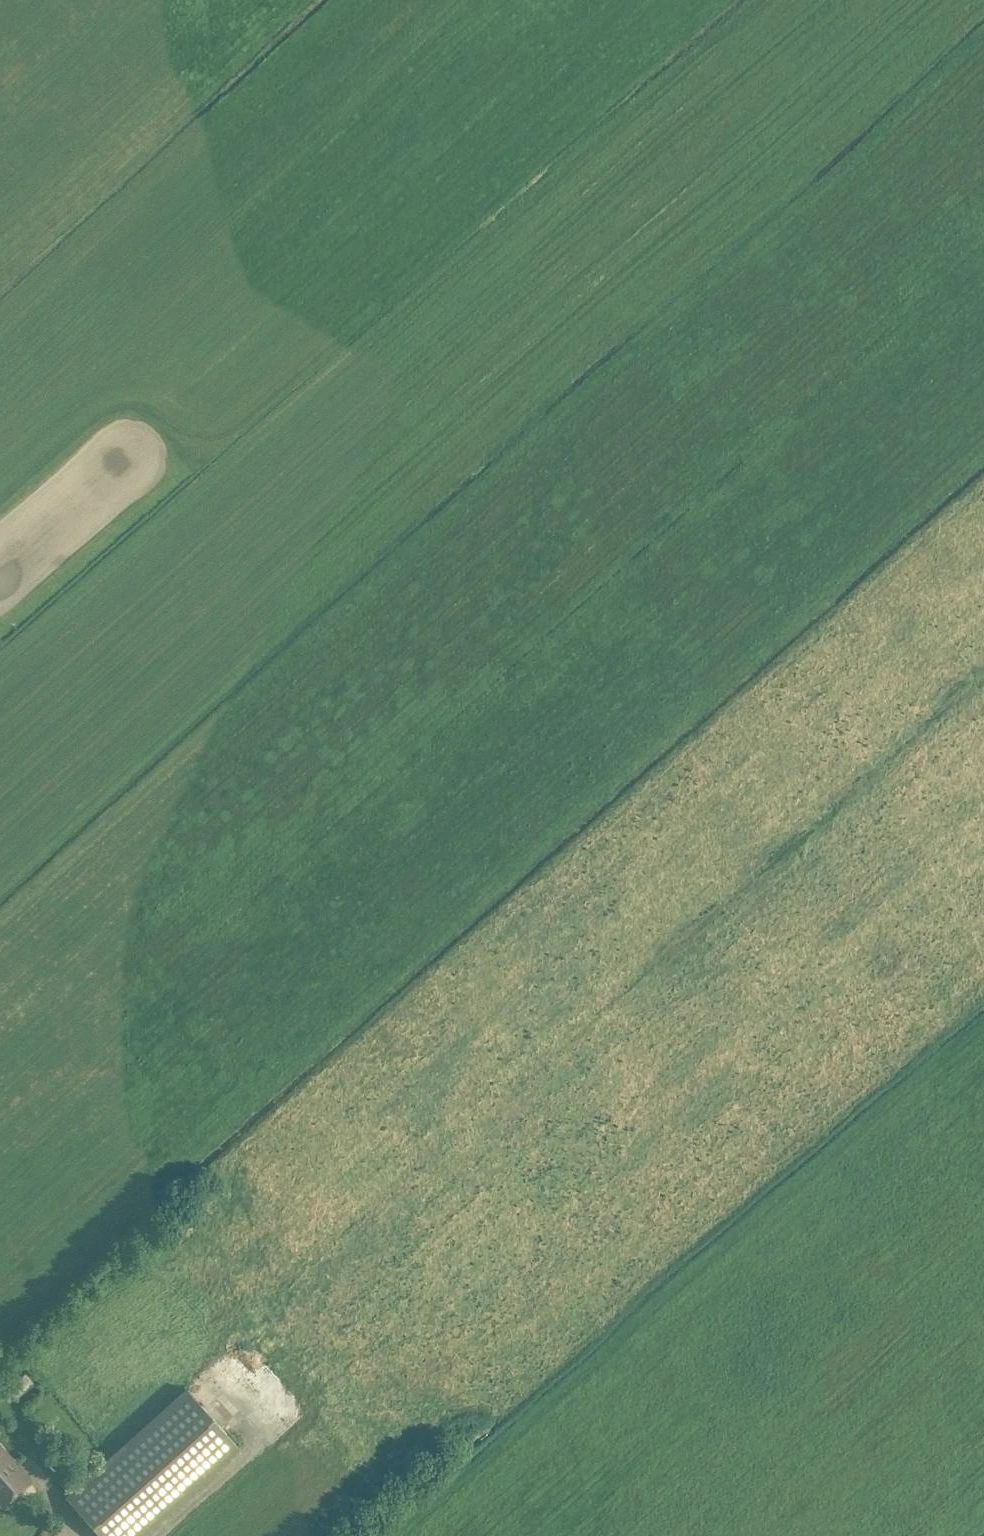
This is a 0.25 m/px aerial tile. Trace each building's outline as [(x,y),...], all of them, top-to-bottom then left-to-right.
[(234,1337),(212,1358),(269,1419),(292,1398),(234,1337)] [(66,1497),(101,1535),(141,1535),(239,1448),(186,1388),(66,1497)] [(30,1480),(0,1448),(0,1503),(2,1506),(30,1480)]
